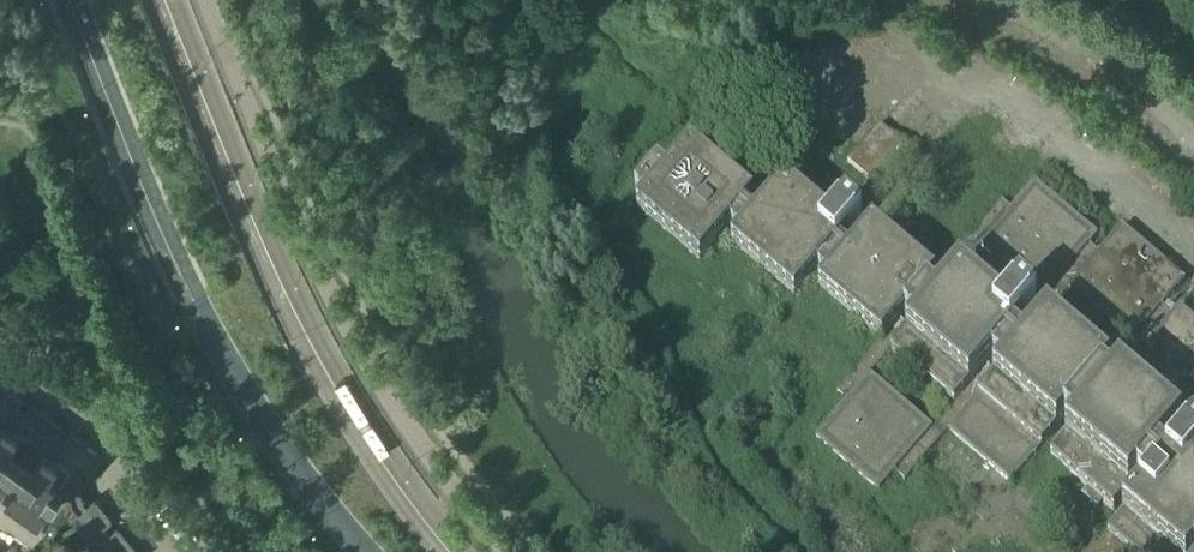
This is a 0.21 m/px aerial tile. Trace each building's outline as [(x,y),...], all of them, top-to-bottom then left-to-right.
[(916,157),(879,126),(847,163),(884,195),(916,157)] [(1179,307),(1170,317),(1161,310),(1185,282),(1122,228),(1098,255),(1089,248),(1098,238),(1034,183),(1011,211),(1001,203),(935,280),(872,226),(849,253),(840,246),(848,236),(847,235),(862,218),(845,203),(830,221),(785,182),(754,218),(745,210),(754,200),(690,146),(666,173),(657,165),(635,192),(644,200),(636,210),(700,264),(730,228),(739,235),(731,245),(794,299),(817,272),(826,280),(818,289),(881,343),(837,395),(846,403),(815,439),(879,493),(895,474),(904,482),(947,431),(1011,485),(1064,423),(1073,430),(1049,457),(1113,512),(1136,485),(1145,492),(1094,551),(1193,551),(1193,472),(1193,471),(1193,442),(1191,439),(1193,436),(1193,320),(1179,307)] [(0,384),(0,408),(13,390),(1,382),(0,384)] [(4,421),(6,422),(23,398),(13,390),(0,408),(0,418),(4,421)] [(13,427),(17,430),(24,435),(42,411),(30,403),(13,427)] [(24,435),(35,443),(52,418),(42,411),(24,435)] [(52,418),(35,443),(44,449),(46,450),(63,426),(52,418)] [(18,457),(22,452),(9,442),(17,430),(13,427),(11,426),(6,422),(4,421),(0,427),(0,483),(18,457)] [(53,455),(57,459),(64,463),(81,439),(70,431),(53,455)] [(64,463),(75,471),(92,446),(81,439),(64,463)] [(92,446),(75,471),(86,479),(103,454),(92,446)] [(0,483),(0,521),(2,522),(22,536),(23,537),(59,486),(63,481),(49,470),(57,459),(53,455),(51,454),(46,450),(44,449),(36,461),(22,452),(18,457),(0,483)] [(71,518),(80,528),(103,509),(94,499),(71,518)] [(80,528),(87,537),(88,539),(112,520),(103,509),(80,528)] [(97,550),(99,551),(107,551),(126,537),(117,526),(94,545),(97,550)] [(97,550),(94,545),(92,543),(88,539),(87,537),(76,546),(65,533),(59,537),(41,551),(99,551),(97,550)] [(107,551),(128,551),(134,547),(126,537),(107,551)]
